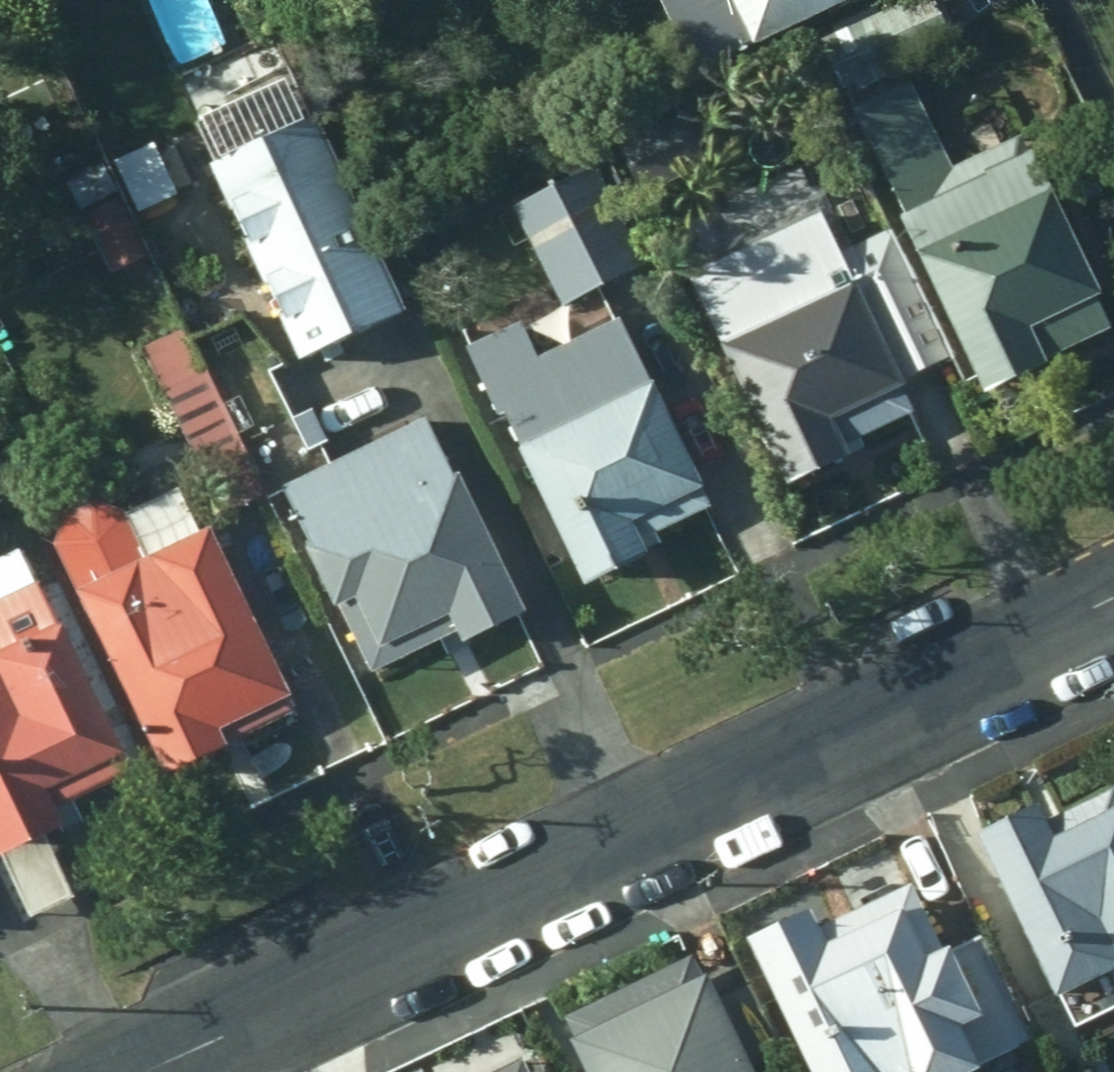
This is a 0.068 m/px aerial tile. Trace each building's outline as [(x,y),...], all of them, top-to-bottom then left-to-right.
[(679,69),(822,0),(645,0),(679,69)] [(927,0),(896,0),(811,39),(834,90),(847,84),(850,90),(879,78),(877,69),(945,39),(927,0)] [(902,80),(842,107),(893,211),(886,213),(970,387),(1101,323),(1009,136),(944,168),(902,80)] [(111,88),(78,102),(100,152),(131,139),(111,88)] [(390,313),(287,88),(179,132),(285,361),(390,313)] [(186,194),(161,140),(120,160),(145,213),(186,194)] [(156,253),(109,162),(73,180),(119,272),(156,253)] [(588,163),(503,205),(553,305),(638,262),(588,163)] [(807,209),(673,269),(768,485),(835,455),(830,443),(902,412),(807,209)] [(943,358),(893,256),(866,269),(856,249),(833,261),(892,383),(943,358)] [(488,412),(567,585),(632,555),(626,540),(697,507),(609,318),(526,355),(509,319),(450,346),(482,415),(488,412)] [(260,492),(200,368),(152,391),(213,515),(260,492)] [(417,418),(268,485),(294,542),(289,543),(320,606),(336,598),(366,661),(443,632),(446,640),(515,613),(417,418)] [(49,514),(41,544),(147,772),(283,709),(197,525),(133,555),(113,509),(82,498),(49,514)] [(0,575),(0,862),(18,901),(78,872),(48,806),(54,803),(47,788),(125,751),(36,559),(0,575)] [(963,832),(1039,991),(1057,1028),(1113,1001),(1107,988),(1113,984),(1113,823),(1098,790),(1032,822),(1023,802),(963,832)] [(728,940),(792,1071),(952,1071),(1026,1037),(979,936),(938,957),(902,884),(804,929),(794,910),(728,940)] [(693,977),(551,1040),(565,1071),(736,1071),(693,977)] [(746,983),(707,998),(738,1066),(776,1051),(746,983)] [(515,1060),(488,1071),(520,1071),(515,1060)]
